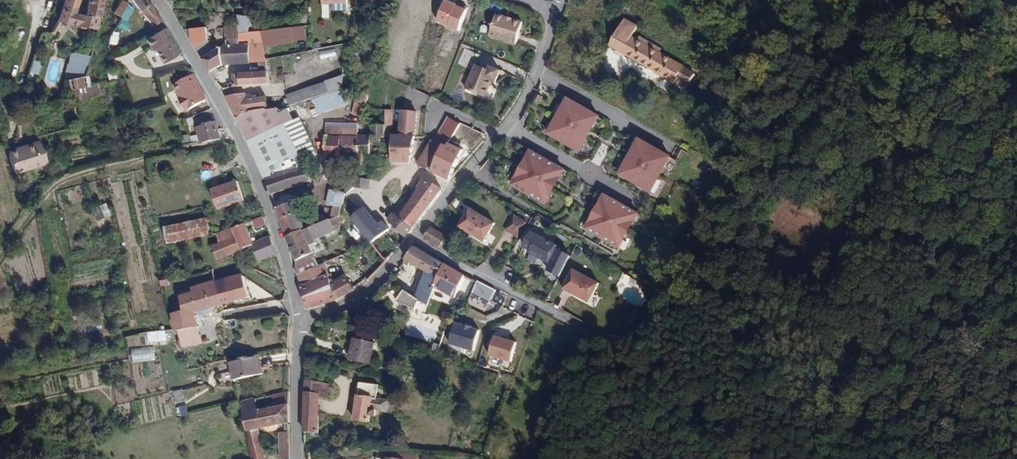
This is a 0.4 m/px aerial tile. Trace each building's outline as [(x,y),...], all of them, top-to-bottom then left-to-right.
[(59,22),(96,27),(100,10),(102,0),(88,0),(85,16),(78,15),(81,0),(67,0),(65,7),(63,14),(59,22)] [(101,24),(110,26),(126,0),(115,0),(101,24)] [(153,19),(161,15),(148,0),(136,0),(153,19)] [(235,27),(245,27),(245,14),(233,12),(233,23),(220,23),(220,40),(226,40),(227,57),(245,57),(245,38),(235,39),(235,27)] [(489,32),(516,41),(521,21),(511,18),(510,20),(504,19),(505,16),(494,13),(489,32)] [(655,72),(676,84),(686,68),(635,39),(641,27),(628,19),(612,46),(656,71),(655,72)] [(176,37),(165,21),(145,32),(151,43),(155,41),(164,55),(181,45),(176,37)] [(192,41),(206,65),(220,57),(217,40),(212,43),(206,33),(204,21),(182,23),(182,24),(189,36),(192,41)] [(258,38),(259,42),(287,38),(284,22),(257,27),(258,38)] [(235,39),(245,38),(258,38),(257,27),(245,27),(235,27),(235,39)] [(115,44),(116,31),(107,30),(106,43),(115,44)] [(515,44),(516,41),(489,32),(488,36),(515,44)] [(261,54),(259,42),(258,38),(245,38),(245,57),(261,57),(261,54)] [(217,40),(220,57),(227,57),(226,40),(220,40),(217,40)] [(83,73),(87,55),(69,51),(65,69),(83,73)] [(228,71),(228,80),(228,81),(265,79),(262,61),(257,61),(257,67),(234,69),(234,70),(228,71)] [(462,89),(481,98),(489,81),(492,82),(497,72),(487,67),(485,71),(473,65),(462,89)] [(192,70),(172,79),(177,91),(179,96),(177,97),(181,106),(203,96),(192,70)] [(114,71),(105,73),(107,80),(116,78),(114,71)] [(65,79),(72,102),(100,94),(96,81),(88,84),(85,73),(65,79)] [(282,93),(285,101),(324,89),(321,80),(282,93)] [(221,90),(231,112),(248,105),(263,103),(260,91),(252,92),(251,90),(241,91),(240,88),(221,90)] [(563,96),(543,133),(578,152),(598,115),(563,96)] [(248,105),(231,112),(235,122),(251,114),(276,112),(271,102),(263,103),(248,105)] [(388,134),(387,154),(392,154),(392,159),(405,160),(410,136),(413,111),(397,109),(394,134),(388,134)] [(251,114),(235,122),(242,136),(259,173),(272,169),(301,164),(298,159),(281,119),(279,120),(276,112),(251,114)] [(295,113),(281,119),(298,159),(313,152),(311,149),(295,113)] [(196,128),(186,130),(188,137),(194,136),(217,130),(214,116),(194,120),(196,128)] [(454,127),(440,118),(429,135),(432,137),(439,141),(438,142),(442,145),(454,127)] [(381,123),(367,121),(366,133),(365,133),(363,153),(376,154),(376,162),(387,163),(387,154),(388,134),(380,134),(381,123)] [(179,139),(188,137),(185,130),(177,132),(179,139)] [(318,153),(334,154),(335,133),(320,132),(318,153)] [(363,153),(365,133),(353,132),(353,134),(351,155),(349,168),(359,169),(361,153),(363,153)] [(334,154),(351,155),(353,134),(335,133),(334,154)] [(650,192),(670,154),(634,136),(615,175),(650,192)] [(430,141),(427,139),(418,153),(428,159),(438,142),(439,141),(432,137),(430,141)] [(601,143),(592,162),(600,166),(609,147),(601,143)] [(19,161),(22,172),(46,164),(41,146),(24,151),(16,154),(19,161)] [(526,148),(507,185),(545,204),(563,167),(526,148)] [(428,159),(418,153),(413,162),(423,167),(428,159)] [(13,175),(22,172),(19,161),(16,154),(8,156),(13,175)] [(301,165),(301,164),(272,169),(259,173),(265,189),(305,176),(301,165)] [(348,183),(361,185),(361,176),(349,174),(348,183)] [(237,176),(212,186),(220,204),(244,194),(237,176)] [(421,179),(408,195),(420,205),(425,198),(435,187),(421,179)] [(581,229),(619,248),(637,211),(599,192),(581,229)] [(405,224),(420,205),(408,195),(402,202),(393,213),(393,214),(400,220),(405,224)] [(452,205),(464,210),(466,203),(455,199),(452,205)] [(275,208),(284,237),(302,231),(303,230),(294,202),(292,203),(291,200),(280,203),(281,206),(275,208)] [(343,211),(364,239),(378,229),(382,226),(375,218),(371,220),(360,206),(356,202),(343,211)] [(90,206),(93,220),(109,217),(106,203),(90,206)] [(375,210),(381,216),(387,210),(393,214),(393,213),(383,203),(375,210)] [(328,218),(333,220),(337,219),(341,210),(333,207),(328,218)] [(469,209),(460,229),(486,242),(495,223),(469,209)] [(387,223),(396,234),(405,224),(400,220),(393,214),(387,210),(381,216),(381,217),(387,223)] [(265,211),(256,214),(259,221),(268,218),(265,211)] [(506,230),(519,236),(526,222),(513,215),(506,230)] [(204,217),(161,226),(165,244),(208,235),(204,217)] [(333,220),(308,229),(313,241),(333,234),(332,231),(340,227),(339,226),(343,223),(341,217),(337,219),(333,220)] [(250,239),(243,219),(233,223),(235,229),(241,242),(246,256),(247,256),(277,245),(275,237),(273,231),(250,239)] [(219,228),(222,234),(235,229),(233,223),(219,228)] [(439,249),(448,238),(432,224),(423,235),(439,249)] [(213,237),(217,251),(241,242),(235,229),(222,234),(213,237)] [(302,231),(307,243),(313,241),(308,229),(303,230),(302,231)] [(312,255),(307,243),(302,231),(284,237),(294,261),(312,255)] [(526,232),(518,249),(547,262),(543,271),(558,278),(570,252),(526,232)] [(413,245),(404,257),(408,261),(421,269),(426,272),(425,273),(420,272),(413,294),(407,290),(401,301),(426,310),(429,300),(433,288),(435,284),(443,262),(413,245)] [(350,257),(358,275),(359,276),(378,257),(370,247),(350,257)] [(312,255),(294,261),(295,275),(316,266),(312,255)] [(562,277),(589,290),(599,270),(572,257),(562,277)] [(435,284),(433,288),(456,298),(465,275),(443,262),(435,284)] [(322,264),(316,266),(295,275),(298,286),(325,276),(322,264)] [(215,275),(221,294),(246,287),(240,265),(222,272),(215,275)] [(179,323),(187,321),(205,317),(200,300),(221,294),(215,275),(203,278),(207,290),(194,293),(196,301),(176,306),(179,323)] [(328,286),(325,276),(298,286),(301,296),(300,297),(305,310),(332,301),(331,300),(349,293),(351,291),(351,289),(350,284),(347,285),(345,280),(328,286)] [(477,280),(476,282),(471,296),(490,304),(497,289),(477,280)] [(272,287),(248,292),(250,300),(273,295),(272,287)] [(471,296),(467,304),(487,312),(490,304),(471,296)] [(205,317),(187,321),(191,338),(208,333),(205,317)] [(451,321),(445,344),(473,351),(478,328),(451,321)] [(165,331),(146,331),(147,342),(166,341),(165,331)] [(491,334),(485,355),(511,363),(517,341),(491,334)] [(354,338),(348,360),(368,365),(373,342),(354,338)] [(153,361),(153,347),(130,347),(130,361),(153,361)] [(235,381),(260,375),(256,354),(239,357),(231,359),(235,381)] [(135,364),(134,378),(145,379),(146,364),(135,364)] [(289,378),(276,381),(279,397),(289,395),(289,378)] [(306,379),(305,394),(319,395),(328,396),(329,382),(306,379)] [(359,382),(359,384),(354,411),(353,419),(370,422),(372,416),(376,417),(378,409),(388,410),(389,399),(377,397),(379,385),(359,382)] [(351,410),(354,411),(359,384),(355,383),(351,410)] [(252,387),(237,391),(239,404),(241,404),(255,401),(252,387)] [(319,395),(305,394),(304,413),(318,414),(319,395)] [(256,435),(254,418),(288,410),(288,402),(289,395),(279,397),(255,401),(241,404),(244,428),(246,448),(242,449),(243,458),(258,458),(256,435)] [(179,417),(188,415),(186,405),(177,407),(179,417)] [(303,417),(303,431),(318,432),(318,414),(304,413),(303,417)]
